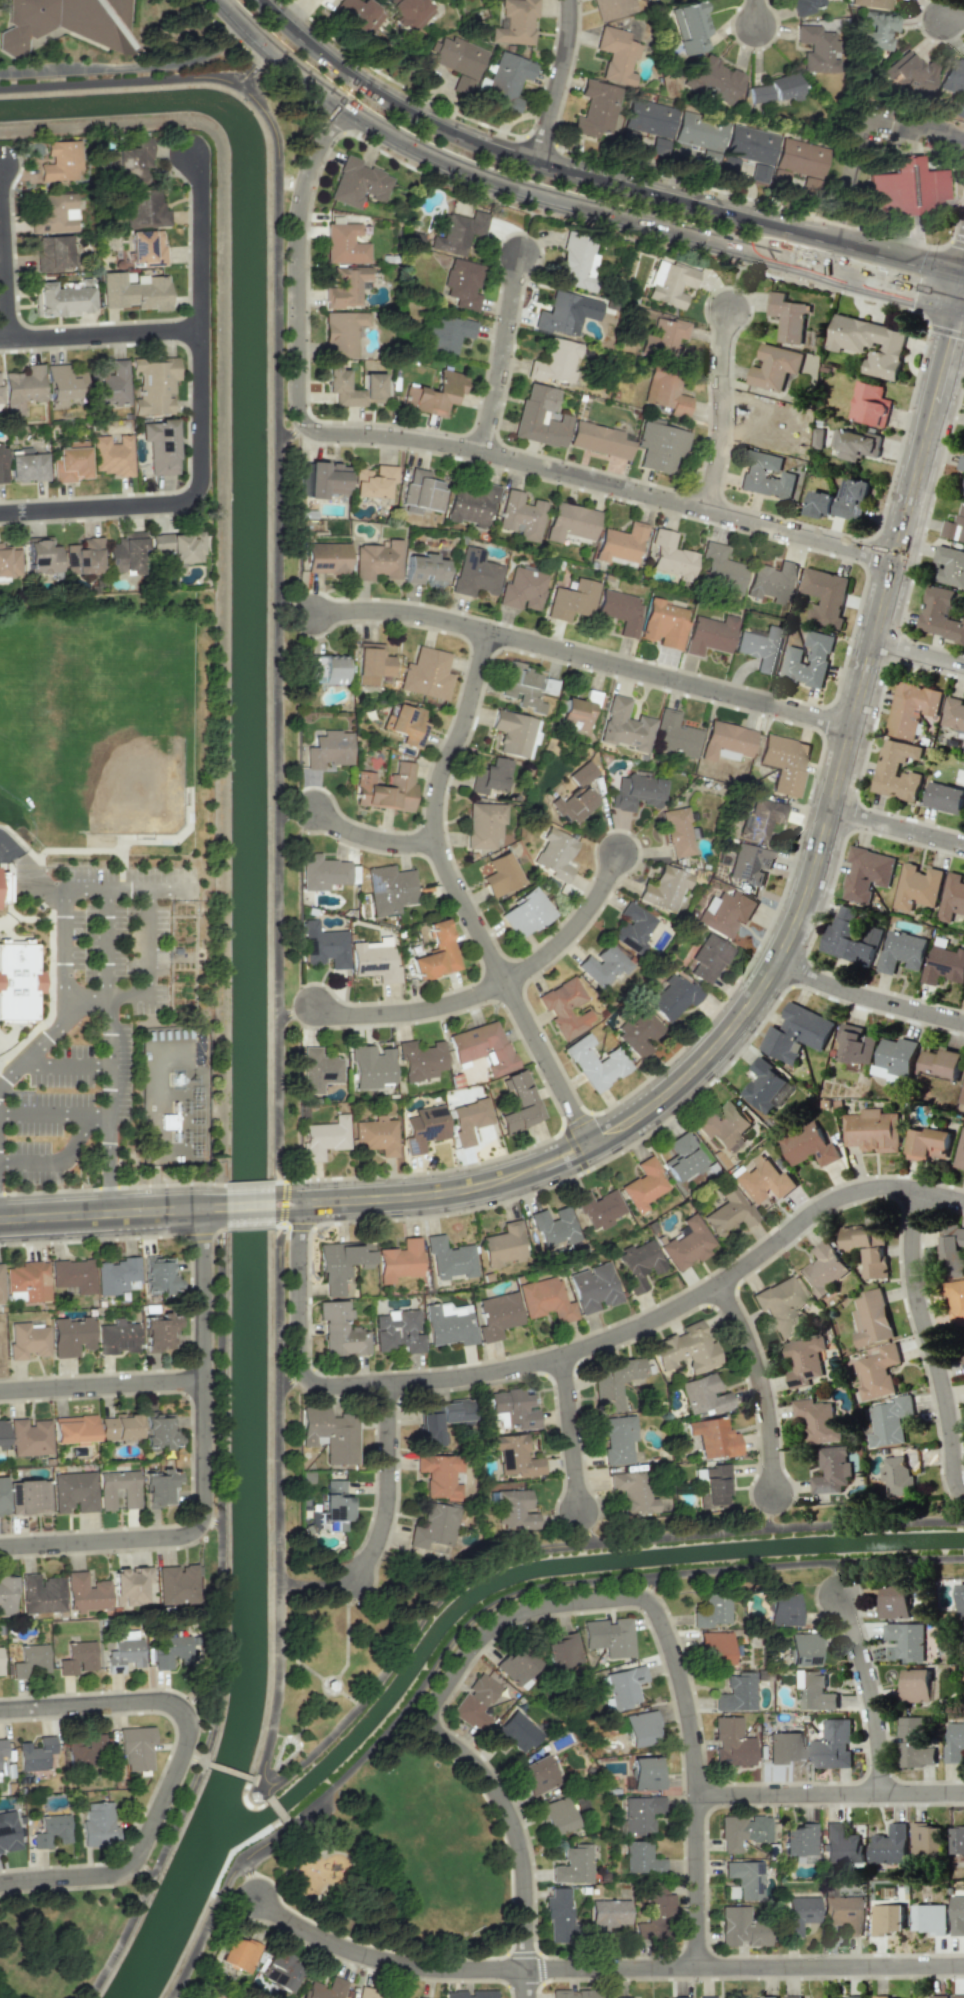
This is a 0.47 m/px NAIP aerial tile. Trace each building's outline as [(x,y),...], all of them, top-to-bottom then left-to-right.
[(5,21),(12,24),(0,30),(0,51),(12,56),(27,49),(27,33),(34,37),(57,24),(119,53),(125,49),(128,0),(6,0),(5,21)] [(355,0),(339,0),(330,13),(364,37),(382,12),(365,0),(361,0),(359,3),(355,0)] [(396,15),(392,20),(405,33),(431,5),(425,0),(387,0),(384,3),(396,15)] [(533,17),(536,17),(537,0),(500,0),(498,27),(490,26),(489,42),(531,45),(533,17)] [(634,12),(631,0),(592,0),(598,22),(634,12)] [(709,48),(705,34),(710,33),(701,0),(697,0),(661,10),(665,23),(672,21),(682,56),(709,48)] [(793,18),(814,12),(812,7),(822,4),(821,0),(788,0),(793,18)] [(889,9),(890,0),(850,0),(849,5),(889,9)] [(897,31),(898,14),(861,11),(859,48),(889,50),(890,31),(897,31)] [(632,86),(635,73),(628,72),(631,58),(636,59),(640,44),(625,41),(627,32),(599,26),(594,49),(606,52),(600,79),(632,86)] [(794,44),(809,44),(809,52),(801,52),(802,72),(836,72),(835,28),(794,29),(794,44)] [(485,50),(450,37),(448,40),(434,35),(423,64),(431,68),(433,64),(457,73),(450,91),(467,97),(485,50)] [(535,64),(498,51),(482,96),(497,101),(495,107),(516,114),(521,99),(514,97),(521,78),(529,81),(535,64)] [(728,106),(744,76),(701,53),(683,86),(697,94),(699,91),(728,106)] [(926,98),(937,66),(900,54),(898,61),(888,57),(882,75),(890,78),(889,81),(913,89),(911,93),(926,98)] [(948,57),(938,89),(954,94),(948,113),(963,118),(963,62),(948,57)] [(766,79),(767,83),(746,88),(750,104),(789,96),(790,102),(800,99),(794,73),(766,79)] [(620,88),(583,79),(579,95),(586,97),(582,117),(573,114),(569,133),(596,139),(597,132),(609,134),(620,88)] [(676,109),(628,98),(619,139),(636,143),(634,153),(664,160),(676,109)] [(726,121),(678,111),(668,156),(684,160),(688,145),(720,152),(726,121)] [(770,165),(777,135),(729,124),(723,155),(770,165)] [(150,138),(135,139),(135,148),(111,149),(112,165),(114,165),(115,178),(134,177),(134,184),(146,184),(145,170),(151,170),(150,138)] [(773,168),(821,178),(827,148),(780,138),(773,168)] [(39,181),(74,180),(74,170),(80,170),(79,140),(47,141),(48,164),(39,164),(39,181)] [(329,199),(358,209),(363,195),(384,202),(393,176),(360,165),(361,160),(345,154),(329,199)] [(870,209),(896,207),(896,213),(940,211),(939,199),(947,199),(946,169),(920,171),(920,156),(892,157),(892,173),(868,174),(870,209)] [(766,181),(768,166),(751,164),(749,179),(766,181)] [(170,225),(169,209),(161,210),(160,187),(125,189),(127,226),(134,225),(134,218),(143,217),(144,227),(170,225)] [(40,194),(40,216),(30,216),(30,233),(76,232),(75,193),(40,194)] [(464,256),(468,235),(484,238),(489,214),(472,210),(470,218),(448,213),(443,235),(433,233),(429,250),(464,256)] [(326,224),(326,263),(369,262),(368,243),(353,243),(352,236),(360,236),(360,223),(326,224)] [(130,263),(141,262),(141,266),(166,265),(165,244),(162,244),(161,230),(129,231),(130,263)] [(555,280),(589,288),(598,255),(592,254),(596,239),(567,232),(555,280)] [(70,235),(36,236),(37,272),(62,271),(62,266),(71,266),(70,235)] [(481,265),(450,258),(439,304),(476,312),(480,295),(474,293),(481,265)] [(687,295),(678,292),(680,285),(694,289),(700,271),(658,258),(645,298),(682,309),(687,295)] [(360,307),(360,282),(371,282),(371,267),(335,267),(335,287),(324,286),(324,307),(360,307)] [(103,307),(135,306),(135,310),(170,309),(169,275),(132,277),(132,272),(102,273),(103,307)] [(52,289),(52,282),(33,282),(34,316),(91,314),(90,287),(52,289)] [(602,301),(552,290),(548,313),(537,310),(533,330),(549,333),(549,331),(577,337),(581,317),(598,321),(602,301)] [(766,315),(779,316),(776,342),(801,345),(806,304),(784,301),(785,292),(768,290),(766,315)] [(356,325),(369,325),(368,312),(324,312),(324,358),(356,357),(356,325)] [(908,332),(835,313),(826,346),(863,356),(866,343),(881,346),(879,354),(868,352),(863,372),(895,380),(908,332)] [(460,336),(472,339),(476,323),(440,314),(437,327),(429,325),(424,349),(455,356),(460,336)] [(689,324),(656,316),(653,326),(646,324),(639,352),(677,361),(680,347),(675,346),(677,338),(686,340),(689,324)] [(581,344),(549,337),(544,363),(531,361),(527,378),(543,382),(544,378),(572,384),(575,371),(571,371),(574,357),(578,358),(581,344)] [(803,353),(761,342),(756,363),(752,362),(747,384),(782,393),(788,372),(797,375),(803,353)] [(172,414),(172,398),(166,398),(166,393),(173,393),(173,381),(178,381),(177,358),(131,359),(131,373),(138,373),(139,398),(133,398),(133,415),(172,414)] [(129,402),(126,359),(107,361),(108,369),(89,370),(92,405),(129,402)] [(383,405),(384,373),(364,373),(363,390),(347,390),(347,370),(338,370),(338,363),(326,363),(326,393),(335,393),(335,404),(383,405)] [(41,364),(26,365),(27,373),(3,374),(6,417),(22,416),(22,402),(43,401),(41,364)] [(46,365),(48,409),(64,408),(63,399),(77,398),(77,393),(85,392),(84,374),(68,375),(67,364),(46,365)] [(643,402),(668,408),(667,414),(686,419),(691,397),(675,394),(681,371),(651,365),(643,402)] [(444,417),(447,404),(453,405),(456,391),(463,392),(467,375),(439,370),(435,391),(406,385),(401,409),(444,417)] [(891,400),(881,398),(884,386),(856,380),(848,419),(886,426),(891,400)] [(570,416),(560,414),(558,422),(544,419),(546,410),(554,411),(559,389),(525,382),(514,437),(563,448),(570,416)] [(637,467),(676,476),(686,432),(661,426),(662,421),(642,416),(636,446),(642,448),(637,467)] [(141,421),(142,442),(148,442),(149,475),(177,474),(175,421),(141,421)] [(629,458),(631,441),(620,439),(622,430),(573,421),(568,448),(629,458)] [(835,457),(858,462),(860,454),(877,458),(881,437),(841,428),(835,457)] [(132,474),(130,434),(117,435),(118,443),(108,444),(108,436),(93,436),(94,475),(132,474)] [(88,478),(86,441),(67,441),(67,448),(55,449),(55,459),(52,459),(52,482),(73,482),(73,478),(88,478)] [(30,448),(8,449),(9,481),(47,480),(47,452),(30,453),(30,448)] [(782,456),(748,449),(739,490),(767,496),(789,501),(796,474),(782,470),(780,480),(762,477),(764,468),(779,471),(782,456)] [(346,492),(347,465),(327,464),(327,463),(298,461),(297,483),(306,483),(305,498),(323,499),(323,492),(346,492)] [(354,496),(387,498),(388,477),(395,477),(396,466),(375,465),(374,476),(370,476),(370,469),(355,469),(354,496)] [(428,471),(408,467),(402,504),(440,511),(445,482),(426,479),(428,471)] [(444,521),(458,523),(459,520),(472,523),(472,527),(485,530),(490,502),(496,504),(499,487),(482,484),(480,493),(451,487),(444,521)] [(497,527),(518,532),(517,538),(536,542),(545,502),(531,499),(530,505),(520,503),(522,492),(505,489),(497,527)] [(561,533),(592,540),(599,512),(552,502),(544,540),(559,543),(561,533)] [(960,504),(957,522),(944,520),(941,537),(963,541),(963,504),(960,504)] [(696,552),(673,548),(676,532),(653,528),(651,544),(655,545),(651,570),(679,574),(678,580),(691,582),(696,552)] [(145,532),(116,533),(117,543),(107,543),(108,574),(141,573),(140,550),(146,549),(145,532)] [(169,551),(169,563),(203,562),(202,532),(150,534),(151,552),(169,551)] [(26,538),(28,574),(61,572),(59,546),(51,546),(51,537),(26,538)] [(101,573),(100,537),(82,537),(82,545),(65,546),(66,574),(101,573)] [(401,539),(386,539),(386,546),(355,545),(354,581),(371,581),(372,574),(383,574),(383,579),(399,579),(401,539)] [(726,546),(704,541),(700,557),(706,558),(700,583),(741,593),(747,565),(723,559),(726,546)] [(20,576),(19,547),(1,548),(1,542),(0,543),(0,577),(20,576)] [(346,542),(304,543),(305,574),(347,573),(346,542)] [(939,544),(930,579),(963,588),(963,551),(939,544)] [(496,594),(502,566),(482,562),(484,550),(462,546),(452,593),(472,597),(474,590),(496,594)] [(405,583),(421,584),(421,575),(426,576),(425,585),(443,587),(446,560),(435,559),(435,554),(423,553),(423,557),(407,555),(405,583)] [(752,563),(744,597),(760,601),(762,592),(784,597),(788,580),(793,581),(797,565),(780,561),(778,570),(752,563)] [(546,574),(512,567),(509,584),(502,582),(497,604),(520,609),(521,607),(538,611),(546,574)] [(849,577),(804,567),(799,592),(821,597),(819,605),(811,603),(807,621),(841,629),(844,617),(840,616),(849,577)] [(570,613),(590,618),(598,583),(575,578),(572,591),(552,587),(545,618),(568,623),(570,613)] [(963,642),(963,623),(948,619),(955,590),(928,584),(917,632),(963,642)] [(618,635),(635,639),(640,617),(633,615),(637,597),(601,589),(595,614),(621,620),(618,635)] [(640,638),(657,641),(656,646),(679,650),(688,608),(648,599),(640,638)] [(692,615),(683,653),(701,657),(703,648),(729,654),(738,618),(722,614),(720,621),(692,615)] [(773,676),(781,638),(739,629),(734,653),(758,658),(754,672),(773,676)] [(779,678),(821,688),(834,635),(808,629),(804,645),(810,647),(807,659),(810,660),(809,665),(800,663),(804,649),(787,645),(779,678)] [(356,685),(376,685),(376,675),(393,676),(393,656),(382,655),(382,643),(357,643),(356,685)] [(405,662),(399,690),(446,700),(452,674),(445,673),(450,653),(417,646),(413,664),(405,662)] [(309,655),(308,683),(345,684),(345,656),(309,655)] [(501,695),(516,699),(515,706),(532,709),(531,712),(543,714),(546,703),(535,700),(537,691),(554,695),(558,678),(507,667),(501,695)] [(884,734),(914,741),(921,713),(936,717),(942,691),(897,681),(884,734)] [(654,718),(637,715),(635,721),(626,719),(630,698),(609,694),(599,741),(647,751),(654,718)] [(963,730),(963,704),(961,703),(962,699),(947,696),(941,725),(963,730)] [(560,722),(587,729),(593,703),(566,697),(560,722)] [(419,750),(428,724),(420,722),(423,712),(396,703),(392,717),(386,715),(382,728),(404,735),(401,744),(419,750)] [(697,757),(702,730),(677,726),(680,711),(662,708),(654,749),(697,757)] [(540,719),(495,709),(491,729),(502,731),(497,752),(530,760),(540,719)] [(756,730),(709,720),(700,759),(714,761),(715,756),(737,761),(738,755),(750,758),(756,730)] [(351,730),(323,731),(323,736),(314,736),(314,747),(306,747),(306,769),(323,769),(323,764),(352,763),(351,730)] [(777,768),(772,793),(798,798),(809,743),(763,734),(757,764),(777,768)] [(916,801),(920,776),(900,772),(902,757),(920,760),(922,745),(881,739),(872,793),(916,801)] [(511,760),(492,757),(490,767),(474,764),(469,792),(485,795),(487,788),(505,791),(511,760)] [(354,805),(411,811),(416,763),(396,760),(394,776),(398,776),(397,781),(389,780),(388,787),(373,785),(375,773),(358,771),(354,805)] [(583,785),(598,774),(587,760),(567,775),(577,788),(560,801),(557,796),(549,802),(568,826),(597,804),(583,785)] [(664,779),(626,774),(626,778),(619,777),(617,794),(612,793),(610,809),(634,812),(634,803),(661,806),(664,779)] [(961,814),(963,802),(963,790),(929,781),(922,804),(961,814)] [(787,805),(754,797),(746,831),(767,836),(771,822),(783,824),(787,805)] [(504,804),(468,803),(467,848),(495,849),(495,839),(503,839),(504,804)] [(695,854),(686,806),(656,812),(658,823),(665,822),(667,833),(667,834),(671,859),(695,854)] [(532,865),(567,882),(573,869),(566,865),(577,841),(547,827),(542,838),(544,839),(532,865)] [(727,878),(761,885),(765,869),(770,870),(774,852),(735,843),(727,878)] [(868,904),(872,884),(889,887),(895,856),(849,847),(846,862),(848,863),(841,899),(868,904)] [(481,878),(491,898),(522,883),(506,851),(488,861),(493,872),(481,878)] [(302,890),(328,890),(328,884),(350,884),(350,860),(319,860),(319,852),(301,852),(302,890)] [(893,908),(911,911),(913,902),(936,907),(944,870),(928,867),(927,874),(917,872),(918,864),(903,861),(893,908)] [(413,869),(394,872),(393,864),(366,868),(372,916),(400,913),(399,905),(417,903),(413,869)] [(693,875),(661,864),(653,887),(642,883),(637,901),(674,913),(683,887),(688,889),(693,875)] [(948,871),(937,920),(950,923),(953,912),(963,914),(963,875),(948,871)] [(499,913),(517,940),(555,914),(536,887),(499,913)] [(757,901),(732,890),(729,896),(719,892),(715,901),(709,898),(703,912),(706,913),(701,926),(728,938),(737,917),(748,921),(757,901)] [(657,919),(627,901),(617,917),(621,919),(610,938),(639,956),(646,945),(642,942),(657,919)] [(870,967),(883,929),(869,925),(863,941),(850,937),(859,912),(837,904),(821,950),(870,967)] [(427,923),(434,951),(410,957),(415,979),(459,969),(447,918),(427,923)] [(348,969),(347,930),(317,931),(317,919),(301,920),(302,962),(330,962),(330,969),(348,969)] [(876,971),(894,974),(896,960),(906,962),(905,968),(920,971),(927,937),(888,930),(885,950),(880,949),(876,971)] [(710,986),(732,948),(706,933),(683,970),(710,986)] [(364,947),(364,942),(351,942),(352,976),(378,975),(379,983),(400,983),(399,965),(393,966),(392,946),(364,947)] [(592,958),(587,953),(576,966),(601,990),(619,971),(623,975),(632,965),(607,942),(592,958)] [(36,944),(0,943),(0,1019),(35,1020),(36,944)] [(963,981),(963,948),(958,947),(956,951),(932,945),(922,982),(937,985),(939,977),(963,983),(963,981)] [(687,1002),(692,1006),(703,993),(691,982),(687,986),(671,971),(643,1001),(667,1023),(687,1002)] [(561,1040),(594,1023),(587,1009),(573,1016),(570,1008),(586,1000),(574,976),(536,995),(544,1012),(546,1011),(561,1040)] [(835,1020),(788,1002),(779,1028),(769,1024),(759,1051),(794,1064),(802,1043),(823,1051),(835,1020)] [(664,1029),(643,1005),(612,1032),(638,1061),(652,1049),(647,1043),(664,1029)] [(514,1069),(499,1019),(447,1036),(456,1065),(486,1056),(489,1065),(486,1066),(489,1077),(514,1069)] [(870,1066),(877,1037),(864,1034),(865,1028),(842,1023),(834,1058),(870,1066)] [(563,1047),(591,1093),(631,1070),(618,1047),(595,1061),(587,1048),(594,1044),(587,1033),(563,1047)] [(874,1075),(898,1079),(899,1074),(912,1076),(918,1041),(899,1038),(899,1041),(880,1038),(874,1075)] [(398,1042),(403,1082),(437,1077),(436,1071),(446,1069),(442,1040),(430,1042),(431,1048),(414,1050),(413,1040),(398,1042)] [(393,1083),(391,1048),(379,1048),(379,1055),(373,1055),(373,1045),(351,1046),(353,1089),(379,1088),(379,1083),(393,1083)] [(341,1058),(320,1058),(320,1047),(303,1047),(302,1094),(321,1094),(321,1082),(341,1083),(341,1058)] [(963,1053),(943,1049),(941,1053),(925,1050),(920,1073),(957,1081),(963,1053)] [(770,1102),(788,1079),(758,1057),(749,1069),(757,1074),(741,1095),(767,1115),(774,1105),(770,1102)] [(504,1134),(546,1120),(539,1101),(535,1102),(525,1069),(503,1076),(513,1108),(497,1113),(504,1134)] [(492,1123),(486,1098),(449,1108),(460,1148),(475,1145),(470,1129),(492,1123)] [(755,1125),(732,1101),(714,1118),(707,1111),(693,1124),(706,1138),(710,1135),(726,1152),(755,1125)] [(448,1137),(443,1105),(414,1110),(415,1116),(405,1118),(408,1139),(405,1139),(407,1155),(425,1152),(423,1141),(448,1137)] [(900,1152),(900,1113),(882,1113),(882,1108),(861,1108),(861,1114),(844,1114),(844,1146),(861,1146),(861,1150),(878,1150),(878,1152),(900,1152)] [(302,1124),(303,1162),(322,1162),(322,1149),(348,1149),(347,1114),(333,1114),(334,1124),(302,1124)] [(354,1121),(355,1149),(380,1148),(381,1157),(397,1157),(395,1119),(384,1120),(384,1114),(374,1115),(374,1121),(354,1121)] [(791,1165),(815,1155),(820,1167),(841,1158),(834,1141),(826,1144),(818,1123),(780,1138),(791,1165)] [(963,1126),(954,1169),(963,1171),(963,1126)] [(928,1162),(929,1156),(947,1159),(952,1131),(927,1127),(926,1131),(912,1128),(906,1159),(928,1162)] [(674,1155),(662,1162),(675,1183),(705,1165),(684,1131),(667,1142),(674,1155)] [(794,1184),(766,1150),(752,1160),(755,1164),(745,1173),(742,1168),(730,1177),(759,1213),(794,1184)] [(636,1215),(648,1208),(644,1202),(669,1188),(650,1155),(635,1164),(641,1174),(620,1186),(636,1215)] [(719,1194),(724,1202),(701,1216),(715,1237),(739,1222),(742,1228),(755,1220),(734,1185),(719,1194)] [(588,1191),(574,1197),(589,1232),(613,1223),(611,1218),(625,1212),(615,1190),(591,1199),(588,1191)] [(541,1247),(563,1240),(565,1245),(579,1241),(567,1205),(552,1210),(555,1218),(548,1221),(544,1209),(530,1213),(541,1247)] [(675,1272),(695,1260),(696,1262),(710,1254),(707,1249),(714,1245),(694,1212),(682,1220),(688,1231),(673,1240),(672,1238),(659,1245),(675,1272)] [(486,1268),(501,1266),(500,1262),(525,1259),(519,1219),(502,1222),(503,1233),(481,1236),(486,1268)] [(887,1278),(883,1225),(840,1228),(842,1249),(864,1247),(866,1279),(887,1278)] [(961,1246),(963,1246),(963,1228),(942,1227),(939,1277),(959,1278),(961,1246)] [(425,1236),(427,1254),(431,1254),(434,1278),(461,1276),(461,1278),(476,1276),(472,1244),(444,1247),(442,1234),(425,1236)] [(420,1276),(419,1237),(402,1237),(402,1248),(378,1249),(379,1284),(393,1284),(393,1276),(420,1276)] [(614,1255),(632,1296),(648,1289),(641,1274),(650,1270),(652,1275),(664,1269),(651,1239),(614,1255)] [(798,1273),(818,1299),(829,1291),(826,1287),(849,1270),(826,1239),(812,1250),(817,1257),(798,1273)] [(320,1244),(322,1297),(345,1296),(344,1265),(359,1264),(359,1268),(372,1268),(371,1242),(320,1244)] [(143,1257),(144,1295),(159,1294),(159,1293),(178,1292),(178,1279),(173,1279),(172,1256),(143,1257)] [(96,1263),(97,1296),(118,1295),(118,1290),(139,1289),(137,1257),(115,1258),(115,1262),(96,1263)] [(76,1286),(76,1294),(94,1294),(93,1259),(51,1261),(52,1287),(76,1286)] [(47,1261),(19,1262),(20,1267),(5,1267),(6,1292),(22,1292),(22,1302),(48,1301),(47,1261)] [(620,1302),(608,1261),(587,1267),(587,1269),(568,1275),(581,1315),(600,1309),(599,1308),(620,1302)] [(577,1319),(574,1301),(565,1303),(558,1275),(518,1284),(525,1318),(553,1312),(555,1324),(577,1319)] [(749,1292),(756,1312),(765,1308),(776,1339),(805,1329),(798,1309),(806,1307),(795,1276),(749,1292)] [(945,1296),(949,1296),(952,1325),(963,1324),(963,1280),(944,1282),(945,1296)] [(894,1338),(882,1287),(862,1292),(863,1297),(854,1299),(857,1309),(852,1311),(857,1331),(852,1332),(856,1348),(894,1338)] [(476,1300),(481,1324),(477,1325),(481,1343),(502,1339),(499,1329),(522,1324),(515,1291),(476,1300)] [(318,1301),(319,1320),(324,1320),(325,1356),(369,1354),(368,1331),(359,1331),(359,1327),(347,1327),(346,1320),(352,1320),(352,1308),(348,1309),(348,1300),(318,1301)] [(428,1345),(459,1342),(459,1346),(474,1344),(471,1305),(448,1307),(447,1303),(424,1305),(428,1345)] [(423,1352),(422,1334),(418,1334),(417,1310),(385,1311),(385,1315),(374,1315),(376,1352),(397,1351),(397,1347),(405,1347),(405,1353),(423,1352)] [(175,1316),(170,1317),(169,1312),(143,1313),(144,1353),(160,1352),(160,1348),(176,1348),(175,1316)] [(51,1318),(53,1358),(79,1357),(78,1349),(93,1349),(92,1316),(80,1317),(80,1321),(66,1322),(66,1317),(51,1318)] [(137,1323),(122,1323),(122,1318),(111,1318),(112,1324),(97,1325),(99,1354),(116,1354),(116,1352),(138,1351),(137,1323)] [(659,1369),(685,1360),(690,1374),(721,1363),(713,1341),(708,1343),(700,1319),(681,1326),(683,1332),(650,1343),(659,1369)] [(9,1323),(9,1360),(25,1360),(25,1355),(48,1355),(48,1327),(28,1327),(28,1322),(9,1323)] [(784,1343),(789,1371),(785,1372),(788,1387),(824,1381),(818,1351),(826,1350),(823,1336),(784,1343)] [(895,1393),(889,1366),(901,1363),(896,1342),(879,1346),(881,1353),(853,1360),(856,1373),(861,1373),(864,1386),(859,1387),(862,1400),(895,1393)] [(645,1378),(644,1357),(604,1360),(605,1369),(592,1370),(596,1412),(623,1410),(620,1380),(645,1378)] [(689,1414),(709,1408),(711,1414),(733,1408),(728,1390),(719,1393),(713,1372),(679,1382),(689,1414)] [(539,1428),(538,1409),(525,1410),(525,1406),(532,1405),(531,1395),(522,1396),(521,1389),(486,1393),(487,1413),(505,1411),(506,1427),(515,1426),(515,1430),(539,1428)] [(905,1443),(902,1416),(914,1415),(911,1394),(894,1396),(895,1403),(865,1406),(867,1420),(873,1419),(875,1433),(868,1434),(870,1447),(905,1443)] [(792,1400),(794,1424),(806,1423),(807,1444),(839,1441),(836,1402),(814,1403),(813,1398),(792,1400)] [(472,1420),(471,1399),(419,1402),(421,1448),(441,1447),(440,1422),(472,1420)] [(301,1445),(326,1445),(326,1465),(357,1465),(356,1414),(338,1415),(338,1418),(329,1418),(329,1407),(301,1407),(301,1445)] [(144,1445),(162,1446),(162,1450),(171,1450),(171,1444),(179,1444),(179,1429),(173,1429),(174,1415),(157,1415),(157,1412),(144,1412),(144,1445)] [(53,1443),(75,1442),(75,1446),(86,1446),(86,1441),(96,1441),(95,1415),(52,1417),(53,1443)] [(99,1417),(100,1440),(139,1439),(138,1416),(99,1417)] [(599,1418),(600,1438),(603,1437),(604,1465),(632,1464),(631,1441),(636,1441),(634,1416),(599,1418)] [(686,1422),(688,1438),(698,1437),(701,1460),(740,1454),(737,1434),(729,1435),(726,1416),(686,1422)] [(28,1420),(28,1418),(10,1419),(11,1456),(51,1454),(50,1419),(28,1420)] [(543,1457),(528,1459),(525,1433),(497,1436),(501,1477),(544,1473),(543,1457)] [(821,1446),(821,1476),(811,1476),(811,1493),(842,1492),(842,1484),(848,1484),(848,1473),(857,1472),(856,1453),(848,1453),(848,1446),(821,1446)] [(887,1497),(914,1495),(913,1470),(921,1470),(920,1446),(902,1446),(903,1456),(884,1457),(884,1466),(880,1466),(881,1480),(886,1480),(887,1497)] [(460,1483),(453,1483),(453,1472),(461,1472),(461,1455),(416,1455),(416,1472),(426,1472),(426,1499),(460,1499),(460,1483)] [(728,1466),(694,1467),(695,1478),(702,1478),(703,1494),(698,1494),(698,1508),(727,1507),(726,1496),(729,1496),(728,1466)] [(145,1508),(160,1508),(160,1504),(176,1503),(175,1472),(169,1473),(169,1468),(159,1468),(160,1473),(144,1473),(145,1508)] [(139,1508),(137,1470),(98,1472),(99,1510),(114,1510),(113,1489),(121,1488),(122,1508),(139,1508)] [(609,1473),(609,1491),(622,1491),(623,1514),(657,1513),(656,1497),(647,1497),(646,1471),(609,1473)] [(52,1473),(53,1514),(72,1513),(72,1512),(95,1512),(94,1472),(52,1473)] [(11,1515),(49,1514),(48,1480),(10,1481),(11,1515)] [(344,1480),(324,1480),(324,1513),(319,1513),(319,1523),(326,1523),(326,1532),(350,1531),(349,1497),(344,1497),(344,1480)] [(497,1490),(497,1530),(537,1529),(537,1512),(529,1512),(529,1490),(497,1490)] [(408,1547),(424,1549),(425,1543),(452,1546),(457,1507),(425,1503),(421,1527),(411,1526),(408,1547)] [(157,1566),(158,1605),(197,1604),(196,1564),(179,1565),(179,1566),(157,1566)] [(151,1567),(112,1569),(113,1605),(149,1604),(148,1582),(152,1582),(151,1567)] [(67,1612),(82,1611),(82,1610),(109,1609),(108,1580),(88,1581),(88,1571),(66,1572),(67,1612)] [(64,1612),(63,1577),(38,1578),(38,1574),(20,1574),(21,1613),(64,1612)] [(14,1615),(14,1592),(17,1592),(17,1576),(0,1576),(0,1615),(14,1615)] [(878,1608),(877,1618),(909,1618),(910,1586),(882,1586),(882,1608),(878,1608)] [(797,1593),(769,1593),(769,1625),(797,1625),(797,1593)] [(729,1598),(704,1597),(703,1616),(692,1615),(692,1625),(728,1627),(729,1598)] [(633,1656),(630,1617),(612,1619),(612,1620),(582,1622),(584,1641),(604,1639),(605,1659),(633,1656)] [(923,1663),(924,1624),(884,1623),(883,1640),(896,1640),(896,1662),(923,1663)] [(731,1632),(700,1631),(700,1663),(730,1664),(731,1632)] [(788,1634),(789,1666),(817,1665),(816,1633),(788,1634)] [(544,1640),(549,1669),(580,1664),(575,1635),(544,1640)] [(159,1636),(160,1648),(153,1649),(153,1669),(175,1668),(175,1664),(196,1664),(196,1636),(159,1636)] [(106,1672),(143,1671),(142,1640),(113,1640),(113,1652),(105,1652),(106,1672)] [(66,1659),(58,1659),(58,1675),(77,1675),(76,1670),(96,1670),(95,1641),(66,1642),(66,1659)] [(494,1667),(516,1688),(539,1664),(518,1643),(494,1667)] [(19,1662),(6,1663),(6,1679),(28,1678),(28,1673),(48,1672),(47,1644),(18,1645),(19,1662)] [(599,1675),(601,1685),(607,1683),(610,1698),(603,1699),(605,1711),(640,1704),(636,1684),(647,1681),(644,1665),(599,1675)] [(899,1702),(930,1701),(929,1669),(903,1670),(903,1684),(899,1684),(899,1702)] [(798,1709),(837,1709),(837,1693),(827,1693),(827,1675),(816,1675),(816,1670),(791,1670),(791,1688),(798,1688),(798,1709)] [(450,1713),(482,1733),(491,1718),(483,1713),(499,1687),(477,1673),(466,1691),(465,1690),(450,1713)] [(714,1694),(715,1711),(755,1710),(753,1673),(726,1673),(727,1694),(714,1694)] [(501,1750),(509,1741),(523,1754),(542,1735),(516,1710),(489,1738),(501,1750)] [(625,1714),(628,1747),(657,1744),(654,1711),(625,1714)] [(753,1737),(740,1737),(740,1717),(714,1717),(715,1748),(714,1748),(714,1766),(753,1765),(753,1737)] [(849,1719),(823,1719),(823,1740),(811,1740),(811,1768),(851,1768),(851,1750),(849,1750),(849,1719)] [(948,1746),(944,1746),(944,1762),(962,1762),(962,1748),(963,1748),(963,1722),(949,1722),(948,1746)] [(117,1728),(118,1755),(124,1755),(125,1771),(151,1770),(150,1744),(154,1744),(153,1727),(117,1728)] [(801,1732),(768,1733),(769,1764),(786,1764),(786,1760),(801,1759),(801,1732)] [(67,1766),(96,1766),(95,1751),(103,1751),(103,1734),(86,1734),(86,1740),(66,1740),(67,1766)] [(18,1771),(53,1770),(52,1737),(37,1737),(38,1748),(29,1748),(29,1742),(17,1742),(18,1771)] [(559,1784),(546,1754),(519,1765),(532,1795),(559,1784)] [(631,1758),(632,1779),(625,1779),(626,1790),(662,1788),(661,1756),(631,1758)] [(576,1827),(566,1796),(539,1805),(549,1836),(576,1827)] [(624,1797),(625,1820),(617,1820),(618,1835),(654,1835),(653,1813),(664,1812),(664,1797),(624,1797)] [(110,1802),(84,1803),(84,1820),(80,1820),(81,1845),(116,1844),(116,1826),(111,1826),(110,1802)] [(18,1850),(14,1811),(0,1812),(0,1852),(18,1850)] [(50,1848),(49,1836),(56,1836),(57,1843),(68,1842),(67,1814),(38,1816),(39,1832),(30,1833),(31,1849),(50,1848)] [(721,1816),(721,1852),(746,1852),(746,1843),(772,1842),(771,1816),(748,1817),(748,1816),(721,1816)] [(864,1861),(863,1835),(840,1835),(840,1822),(824,1823),(825,1862),(864,1861)] [(906,1823),(889,1822),(889,1835),(869,1835),(868,1863),(905,1864),(906,1823)] [(911,1822),(910,1853),(942,1854),(943,1827),(928,1827),(928,1822),(911,1822)] [(815,1823),(798,1823),(798,1827),(782,1828),(783,1856),(816,1855),(815,1823)] [(951,1827),(952,1854),(963,1854),(963,1827),(951,1827)] [(665,1859),(651,1859),(651,1841),(625,1841),(625,1872),(665,1872),(665,1859)] [(564,1848),(564,1866),(551,1866),(552,1883),(591,1882),(591,1844),(572,1844),(572,1847),(564,1848)] [(724,1862),(724,1878),(736,1877),(736,1886),(726,1886),(726,1900),(762,1898),(761,1861),(724,1862)] [(571,1887),(550,1888),(550,1896),(547,1896),(547,1942),(565,1942),(565,1934),(572,1934),(571,1887)] [(634,1938),(667,1939),(667,1918),(672,1918),(673,1891),(648,1891),(647,1922),(635,1922),(634,1938)] [(847,1936),(861,1936),(860,1896),(823,1897),(823,1924),(846,1924),(847,1936)] [(785,1897),(785,1937),(800,1937),(801,1922),(818,1922),(818,1897),(785,1897)] [(963,1934),(963,1897),(950,1897),(950,1933),(963,1934)] [(591,1927),(629,1927),(629,1901),(591,1901),(591,1927)] [(904,1932),(903,1904),(871,1905),(871,1936),(882,1936),(882,1932),(904,1932)] [(945,1904),(913,1905),(913,1931),(930,1931),(931,1935),(946,1935),(945,1904)] [(720,1945),(767,1946),(767,1920),(752,1920),(752,1906),(721,1906),(720,1945)] [(258,1946),(227,1935),(218,1963),(249,1973),(258,1946)] [(259,1976),(288,1993),(302,1969),(274,1952),(259,1976)] [(347,1981),(332,1975),(327,1987),(311,1981),(305,1997),(301,1996),(300,1997),(341,1997),(347,1981)] [(588,1990),(551,1991),(551,1997),(588,1997),(588,1990)]
